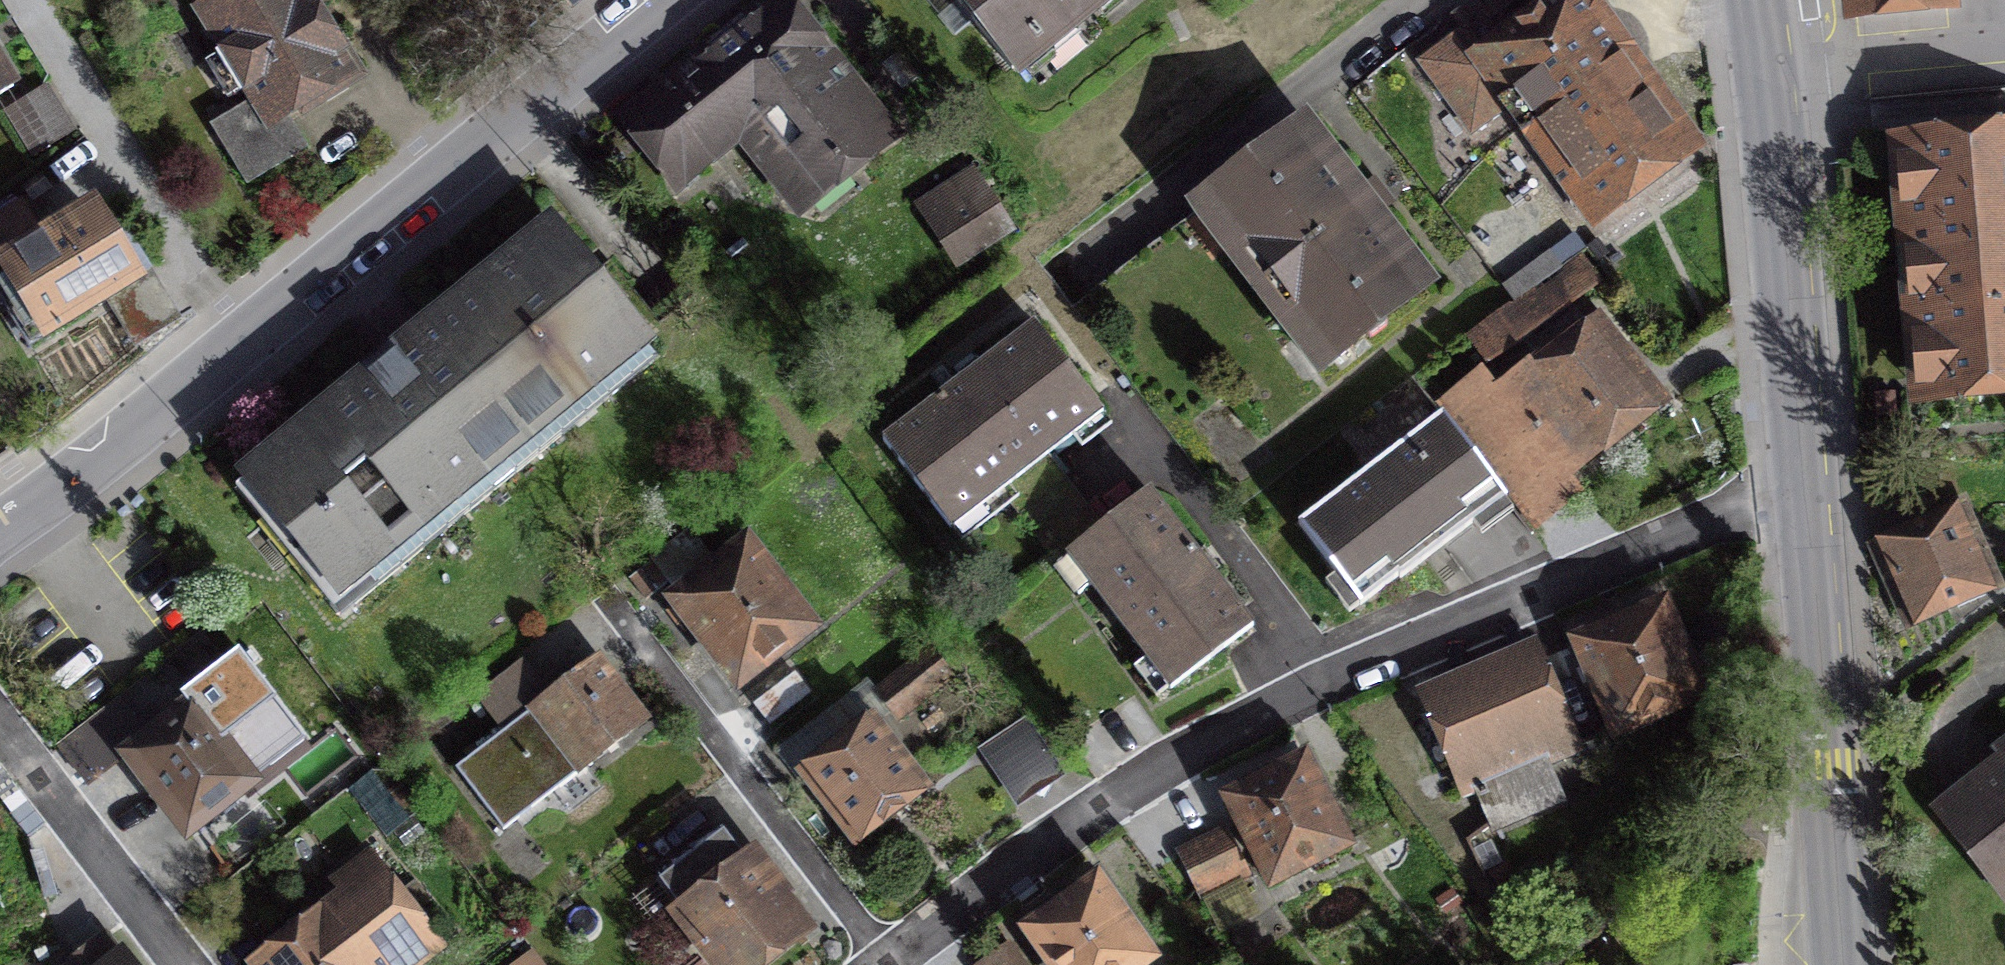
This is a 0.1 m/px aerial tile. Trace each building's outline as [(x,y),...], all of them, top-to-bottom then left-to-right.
[(348,71),(333,48),(339,45),(310,0),(306,0),(305,1),(304,0),(226,0),(204,14),(226,48),(219,52),(218,61),(233,87),(243,91),(249,87),(269,118),(224,145),(247,183),(307,146),(285,111),(348,71)] [(780,0),(631,118),(676,175),(744,121),(802,194),(883,130),(780,0)] [(1011,69),(1096,0),(954,0),(1011,69)] [(1424,61),(1473,128),(1506,104),(1525,131),(1534,125),(1557,157),(1559,156),(1600,213),(1686,150),(1578,0),(1563,0),(1486,55),(1468,30),(1424,61)] [(1855,14),(1945,5),(1945,0),(1854,0),(1855,14)] [(13,87),(0,66),(0,95),(13,87)] [(48,86),(7,111),(37,159),(78,133),(48,86)] [(1293,133),(1208,199),(1331,358),(1417,292),(1394,263),(1405,254),(1327,155),(1316,164),(1293,133)] [(1914,146),(1934,394),(2004,389),(2004,139),(1914,146)] [(980,198),(941,223),(960,252),(999,227),(980,198)] [(90,212),(44,241),(26,213),(0,229),(0,297),(29,343),(107,294),(138,343),(174,321),(117,231),(106,238),(90,212)] [(453,312),(541,421),(644,337),(556,228),(453,312)] [(1583,258),(1470,337),(1488,363),(1601,283),(1583,258)] [(541,421),(453,312),(350,394),(439,503),(541,421)] [(1035,324),(882,440),(950,529),(1000,491),(1018,515),(1067,478),(1047,452),(1101,411),(1035,324)] [(1537,354),(1499,384),(1566,469),(1650,402),(1595,333),(1549,370),(1537,354)] [(439,503),(350,394),(246,478),(308,554),(312,551),(339,584),(439,503)] [(1442,415),(1299,524),(1360,603),(1398,573),(1401,576),(1505,496),(1442,415)] [(1057,565),(1069,556),(1170,688),(1253,625),(1150,490),(1103,525),(1067,478),(1018,515),(1057,565)] [(1957,508),(1871,544),(1903,619),(1989,582),(1957,508)] [(743,540),(673,599),(678,605),(669,612),(677,623),(685,616),(739,683),(810,623),(743,540)] [(1699,697),(1663,609),(1579,643),(1616,731),(1699,697)] [(930,649),(877,691),(900,716),(951,677),(930,649)] [(1581,746),(1542,658),(1427,708),(1465,796),(1581,746)] [(504,727),(454,766),(504,829),(640,722),(592,661),(544,699),(520,668),(481,698),(504,727)] [(795,672),(753,703),(769,723),(810,693),(795,672)] [(191,704),(128,755),(188,830),(251,780),(191,704)] [(874,724),(809,774),(856,835),(921,785),(874,724)] [(1030,727),(989,753),(1012,790),(1054,764),(1030,727)] [(1936,811),(2004,898),(2004,757),(1936,811)] [(1233,799),(1274,878),(1344,842),(1303,763),(1233,799)] [(682,909),(681,909),(724,964),(758,964),(801,932),(748,862),(746,863),(722,832),(660,880),(682,909)] [(1250,880),(1228,834),(1183,855),(1204,901),(1250,880)] [(264,964),(394,964),(433,935),(370,854),(334,882),(351,903),(324,924),(322,920),(264,964)] [(1097,883),(1031,929),(1056,964),(1135,964),(1148,956),(1097,883)] [(104,935),(65,964),(127,964),(104,935)] [(1006,947),(981,964),(1019,964),(1006,947)]
